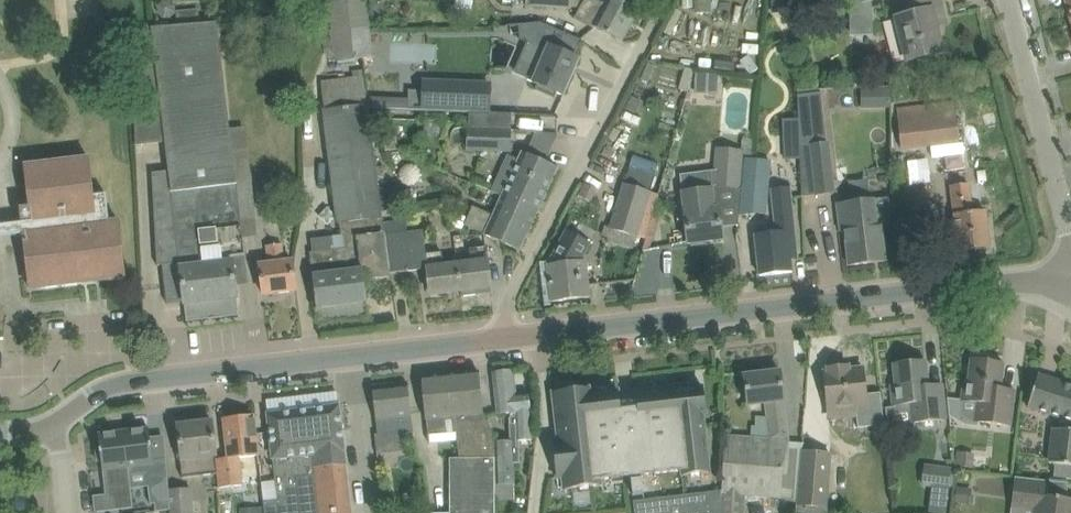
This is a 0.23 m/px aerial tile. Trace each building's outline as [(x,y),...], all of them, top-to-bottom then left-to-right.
[(296,0),(280,0),(281,10),(297,9),(296,0)] [(336,60),(372,56),(366,0),(329,0),(336,60)] [(525,6),(571,9),(572,0),(526,0),(525,6)] [(602,31),(622,42),(639,10),(620,0),(607,0),(606,4),(599,0),(584,0),(574,18),(593,28),(594,27),(602,31)] [(696,13),(712,12),(712,0),(695,0),(696,13)] [(773,12),(789,11),(788,0),(772,0),(773,12)] [(851,9),(870,8),(870,1),(874,0),(850,0),(851,9)] [(902,16),(895,17),(906,62),(943,53),(934,16),(944,14),(940,0),(898,0),(902,16)] [(165,20),(171,20),(176,15),(176,8),(170,3),(164,4),(159,9),(159,16),(165,20)] [(177,11),(178,26),(189,25),(200,24),(199,9),(177,11)] [(239,316),(237,300),(232,261),(228,261),(227,257),(245,255),(242,238),(230,129),(217,23),(200,24),(189,25),(178,26),(151,28),(130,29),(136,145),(165,142),(169,171),(152,173),(157,265),(162,265),(179,263),(180,267),(162,269),(167,304),(184,302),(186,322),(188,322),(187,320),(207,318),(207,320),(218,319),(218,316),(237,314),(237,316),(239,316)] [(520,25),(520,40),(528,43),(540,49),(527,78),(527,79),(537,83),(535,89),(554,98),(557,92),(562,95),(564,92),(563,91),(576,62),(577,62),(578,59),(574,57),(581,40),(543,23),(520,25)] [(384,234),(381,212),(368,105),(363,69),(352,71),(353,77),(321,81),(324,110),(338,222),(340,221),(342,236),(311,240),(312,253),(309,253),(316,309),(367,302),(364,279),(370,278),(370,280),(389,277),(388,273),(393,273),(388,233),(384,234)] [(694,93),(718,95),(719,74),(696,72),(694,93)] [(407,99),(406,109),(420,110),(488,112),(489,84),(421,81),(421,92),(407,91),(407,99)] [(821,92),(797,95),(802,197),(817,195),(834,193),(828,142),(827,143),(821,92)] [(626,108),(635,113),(641,100),(632,95),(626,108)] [(885,106),(885,98),(856,99),(856,107),(885,106)] [(956,109),(934,112),(898,116),(902,147),(960,140),(956,109)] [(466,150),(510,151),(512,129),(467,128),(466,150)] [(529,146),(548,155),(558,134),(536,132),(529,146)] [(397,136),(385,138),(387,151),(398,150),(397,136)] [(741,149),(716,148),(713,186),(739,189),(742,156),(751,157),(753,142),(742,141),(741,149)] [(492,192),(502,197),(503,196),(508,198),(510,194),(538,208),(557,167),(541,160),(542,158),(528,151),(527,154),(522,151),(518,159),(509,155),(492,192)] [(23,233),(28,280),(42,278),(43,286),(41,287),(41,288),(82,283),(81,273),(103,270),(104,280),(125,278),(119,221),(109,222),(106,193),(93,195),(89,158),(25,166),(29,207),(20,208),(22,224),(0,227),(0,236),(23,233)] [(766,212),(770,161),(747,158),(742,214),(766,212)] [(629,168),(610,229),(636,237),(644,239),(658,194),(650,191),(655,176),(629,168)] [(251,182),(236,184),(239,205),(253,204),(251,182)] [(951,186),(957,230),(959,252),(990,248),(985,211),(972,213),(969,184),(951,186)] [(381,187),(383,209),(401,207),(398,185),(381,187)] [(580,195),(589,200),(594,189),(586,185),(580,195)] [(755,234),(757,254),(759,276),(792,272),(790,256),(796,255),(793,233),(789,187),(772,188),(777,232),(755,234)] [(681,193),(684,213),(688,243),(723,239),(719,208),(714,209),(711,189),(681,193)] [(503,196),(502,197),(494,216),(472,206),(464,225),(515,249),(521,247),(538,208),(510,194),(508,198),(503,196)] [(873,200),(838,204),(841,232),(845,231),(849,266),(885,261),(881,226),(890,225),(889,198),(873,200)] [(403,209),(381,212),(384,234),(388,233),(393,273),(427,269),(430,295),(461,291),(458,263),(443,265),(442,251),(426,253),(423,229),(406,231),(403,209)] [(588,244),(567,231),(548,265),(547,265),(551,302),(590,298),(587,275),(585,260),(579,261),(588,244)] [(259,264),(260,273),(263,295),(296,291),(293,269),(292,260),(284,261),(281,244),(266,246),(268,263),(259,264)] [(470,261),(458,263),(461,291),(491,287),(486,247),(469,249),(470,261)] [(965,380),(963,401),(979,402),(976,421),(1009,425),(1011,412),(1014,390),(1000,389),(1003,364),(996,363),(992,359),(984,358),(979,361),(972,360),(970,381),(965,380)] [(892,385),(894,406),(896,405),(897,408),(887,409),(890,429),(894,429),(897,430),(907,429),(910,427),(913,426),(913,423),(945,420),(942,385),(928,386),(925,361),(918,362),(914,359),(905,360),(901,364),(894,364),(896,385),(892,385)] [(824,372),(824,375),(825,383),(822,383),(821,388),(821,391),(822,394),(824,398),(826,398),(828,409),(857,405),(857,411),(856,411),(858,428),(884,425),(880,393),(866,394),(863,368),(856,369),(849,370),(848,366),(827,369),(827,372),(824,372)] [(512,370),(493,373),(496,395),(499,415),(511,413),(512,418),(508,418),(509,441),(518,441),(532,441),(530,399),(529,392),(516,394),(515,392),(512,370)] [(720,512),(744,512),(745,496),(775,498),(798,504),(802,451),(803,443),(788,442),(788,440),(780,371),(744,376),(747,398),(748,405),(764,403),(768,438),(724,435),(724,445),(721,490),(722,491),(720,512)] [(422,377),(422,382),(424,399),(426,418),(429,443),(457,440),(459,458),(449,459),(449,512),(495,512),(495,500),(495,485),(494,442),(494,434),(483,413),(481,394),(479,372),(422,377)] [(1038,375),(1032,396),(1028,408),(1061,418),(1060,430),(1053,429),(1049,463),(1056,464),(1054,477),(1070,479),(1070,385),(1038,375)] [(600,480),(626,477),(630,476),(632,496),(643,494),(641,475),(681,471),(682,476),(709,473),(702,415),(706,414),(703,387),(699,387),(699,382),(635,389),(636,400),(619,402),(618,391),(590,394),(589,388),(552,393),(558,440),(552,441),(556,478),(562,478),(563,490),(600,486),(600,480)] [(406,383),(372,387),(374,402),(374,409),(377,434),(378,437),(401,434),(413,432),(411,416),(410,405),(407,383),(406,383)] [(339,406),(268,414),(273,457),(277,502),(264,503),(265,512),(350,512),(339,406)] [(260,470),(256,438),(253,416),(223,420),(228,457),(216,459),(219,487),(243,484),(241,472),(260,470)] [(182,472),(183,477),(216,473),(216,468),(214,455),(216,455),(212,421),(178,425),(182,459),(181,459),(182,472)] [(124,432),(129,475),(147,473),(150,504),(155,504),(156,512),(170,510),(168,491),(167,458),(153,459),(149,429),(124,432)] [(129,475),(124,432),(98,435),(99,443),(95,444),(97,461),(101,461),(103,470),(109,469),(112,497),(116,497),(118,510),(133,508),(129,475)] [(509,441),(494,442),(495,485),(514,484),(514,463),(519,463),(518,441),(509,441)] [(798,506),(826,508),(830,454),(802,451),(798,504),(798,506)] [(955,466),(972,468),(974,454),(957,452),(955,466)] [(922,484),(933,485),(949,487),(951,470),(935,468),(924,466),(922,484)] [(1066,499),(1068,483),(1015,477),(1012,503),(1034,506),(1034,512),(1070,512),(1070,499),(1066,499)] [(957,487),(955,503),(970,505),(972,489),(957,487)] [(168,491),(170,510),(170,512),(192,512),(190,489),(168,491)] [(721,490),(644,500),(633,501),(634,512),(720,512),(721,490)]
